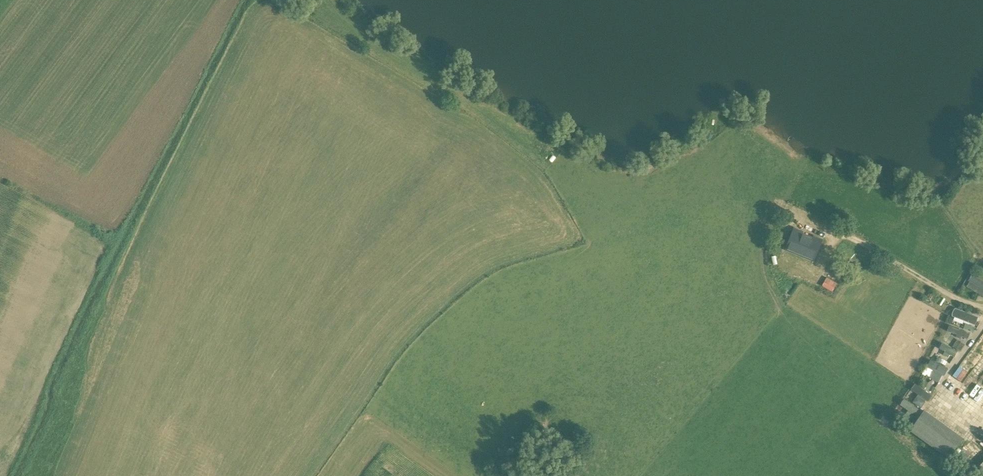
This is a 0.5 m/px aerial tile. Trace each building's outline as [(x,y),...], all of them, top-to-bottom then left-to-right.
[(804,247),(830,259),(839,239),(832,236),(831,238),(820,232),(821,231),(814,227),(804,247)] [(952,307),(948,315),(972,325),(975,317),(952,307)] [(965,324),(963,329),(973,333),(975,327),(965,324)] [(960,351),(963,346),(957,341),(953,346),(960,351)] [(928,360),(922,375),(940,383),(946,368),(928,360)] [(931,386),(924,382),(921,387),(928,391),(931,386)] [(962,439),(924,411),(909,431),(948,459),(962,439)] [(973,467),(981,475),(982,475),(982,457),(973,467)]
